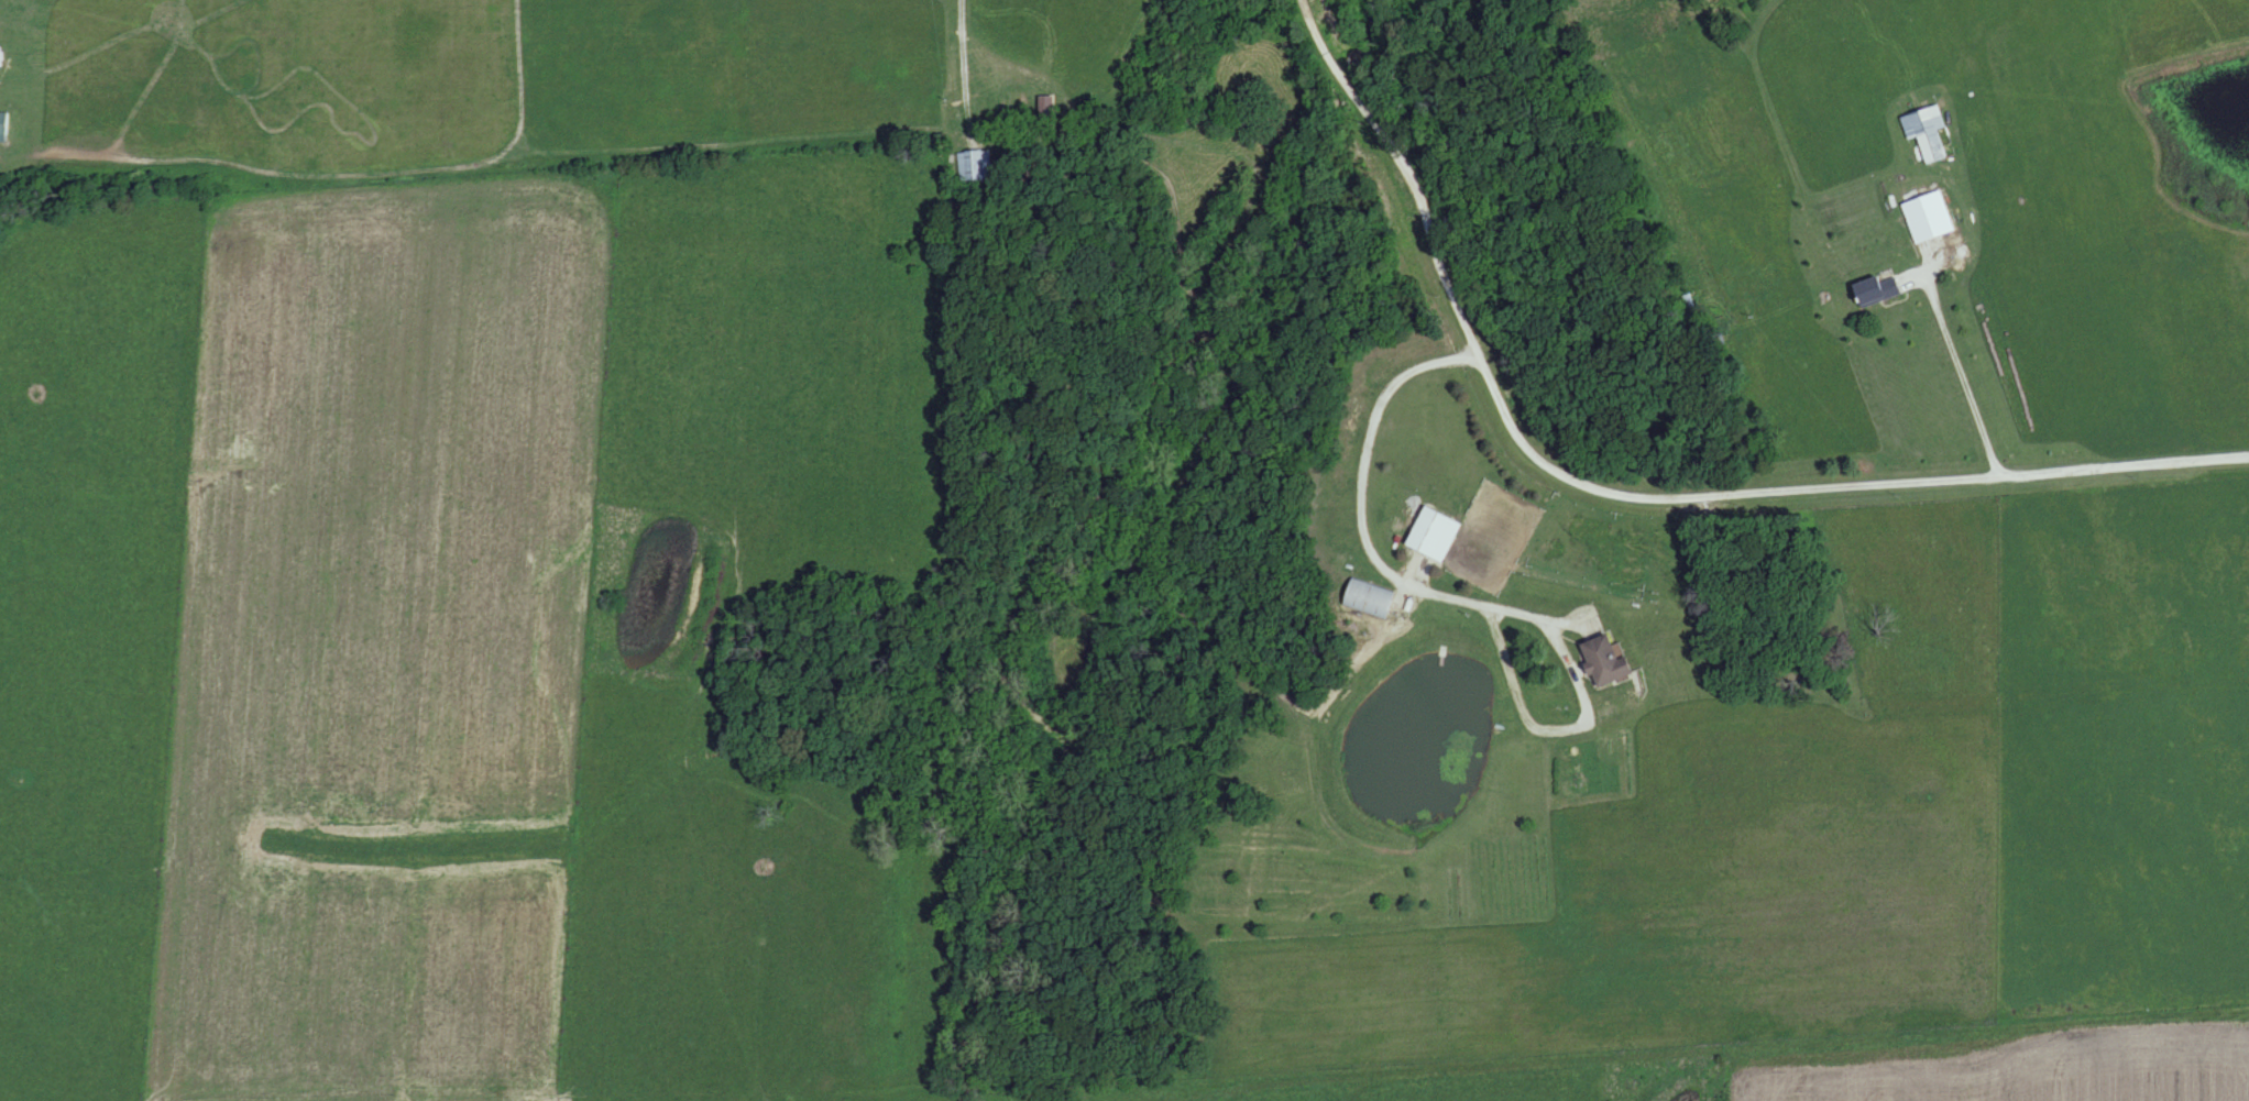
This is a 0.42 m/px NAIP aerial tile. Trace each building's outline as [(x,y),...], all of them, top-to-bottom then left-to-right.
[(1906,143),(1917,140),(1924,167),(1946,161),(1938,133),(1945,131),(1938,107),(1899,117),(1906,143)] [(15,114),(0,114),(0,143),(15,143),(15,114)] [(993,154),(960,154),(960,183),(993,183),(993,154)] [(1943,192),(1909,202),(1921,243),(1955,233),(1943,192)] [(1847,286),(1855,311),(1900,298),(1892,272),(1847,286)] [(1458,525),(1419,509),(1403,550),(1442,566),(1458,525)] [(1387,622),(1395,594),(1348,580),(1340,607),(1387,622)] [(1575,647),(1590,691),(1624,679),(1609,635),(1575,647)]
